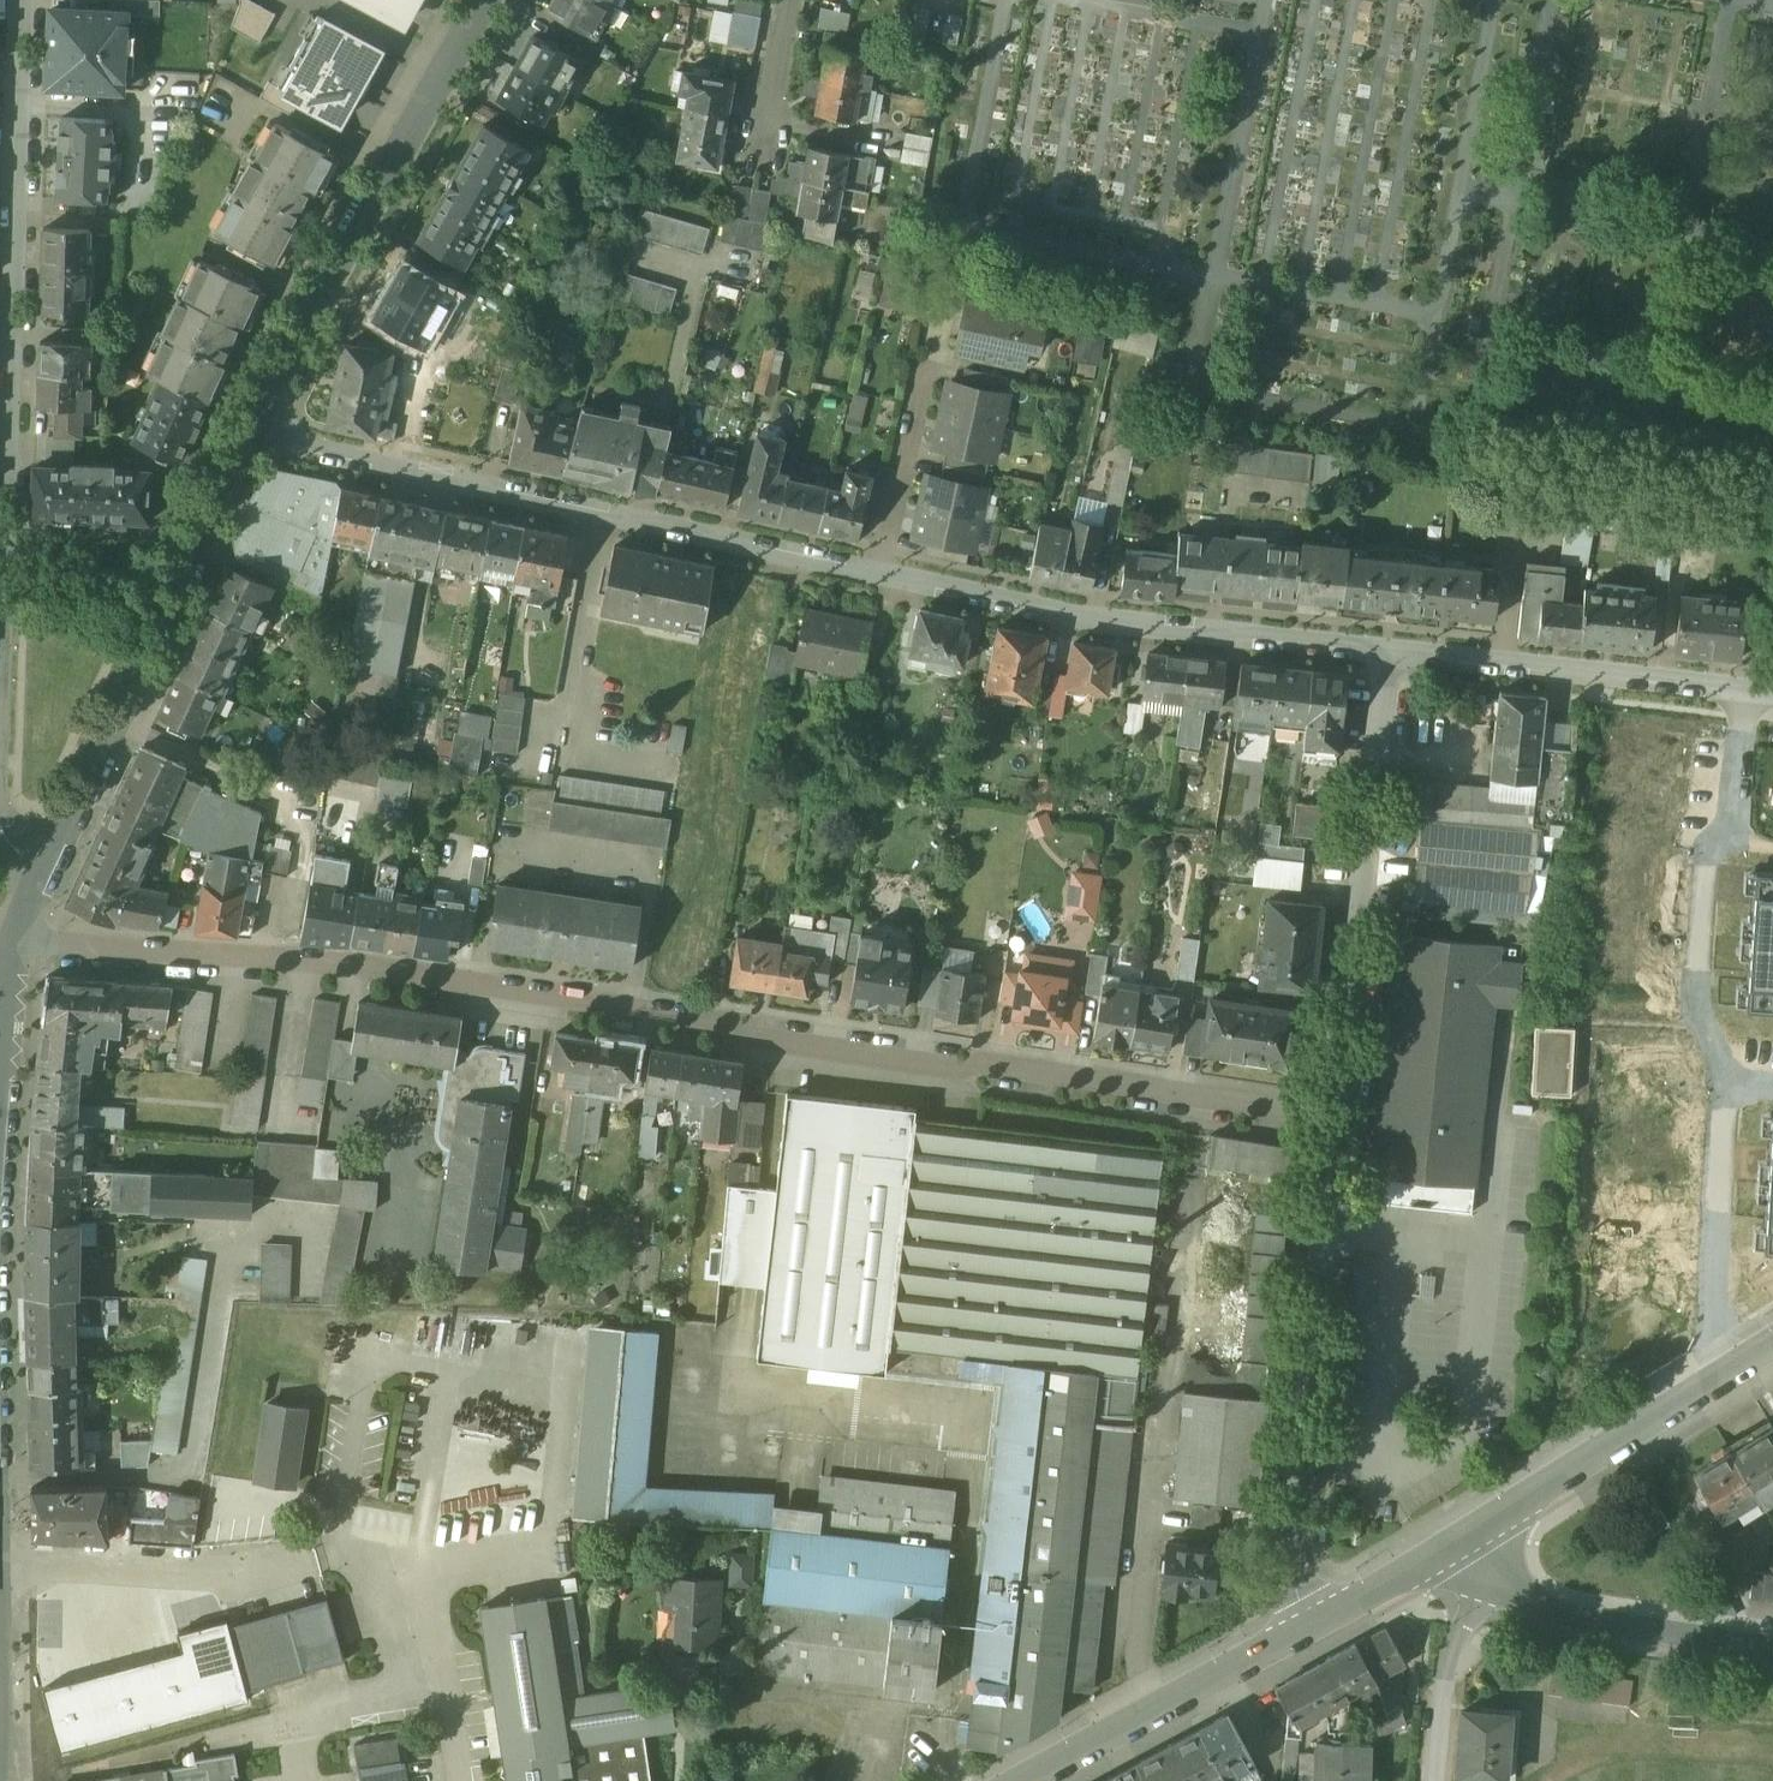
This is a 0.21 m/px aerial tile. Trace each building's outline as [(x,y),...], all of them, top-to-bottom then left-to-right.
[(153,0),(117,0),(117,13),(127,13),(127,15),(160,16),(160,0),(153,0)] [(251,0),(240,0),(240,5),(231,27),(260,43),(276,14),(251,0)] [(403,24),(416,0),(360,0),(403,24)] [(603,0),(553,0),(546,12),(574,28),(593,39),(605,20),(600,17),(608,3),(603,0)] [(761,5),(735,1),(733,14),(759,19),(761,5)] [(908,30),(926,34),(930,7),(912,4),(908,30)] [(117,13),(51,9),(49,49),(125,54),(127,15),(127,13),(117,13)] [(853,14),(826,10),(823,30),(849,33),(853,14)] [(733,14),(732,14),(726,45),(753,50),(759,19),(733,14)] [(380,51),(318,16),(316,19),(320,21),(310,39),(306,37),(289,67),(294,69),(284,87),(279,85),(278,86),(278,88),(300,100),(339,122),(356,93),(362,97),(370,84),(363,80),(380,51)] [(593,39),(574,28),(568,40),(599,58),(606,46),(593,39)] [(577,60),(533,35),(515,68),(564,95),(568,89),(563,86),(577,60)] [(125,54),(49,49),(47,87),(123,92),(125,54)] [(875,58),(827,49),(821,82),(869,91),(875,58)] [(515,68),(498,100),(541,124),(556,98),(561,101),(564,95),(515,68)] [(733,83),(684,74),(679,105),(688,107),(727,114),(733,83)] [(821,82),(806,79),(804,93),(818,96),(814,115),(854,122),(855,119),(871,122),(877,92),(821,82)] [(300,100),(278,88),(278,86),(269,81),(260,97),(292,115),(300,100)] [(727,114),(688,107),(678,161),(700,165),(700,168),(719,171),(722,153),(720,152),(727,114)] [(107,120),(62,118),(61,133),(59,133),(59,147),(58,170),(57,170),(56,184),(58,184),(57,199),(102,202),(103,191),(110,191),(111,180),(114,180),(116,142),(113,142),(113,131),(106,131),(107,120)] [(275,122),(255,157),(252,156),(231,193),(234,195),(214,230),(273,263),(294,225),(291,223),(310,191),(313,192),(334,155),(275,122)] [(484,125),(418,241),(463,267),(482,234),(487,238),(493,227),(488,224),(507,188),(513,192),(517,186),(511,183),(529,150),(484,125)] [(931,138),(907,134),(904,149),(928,153),(931,138)] [(874,159),(809,147),(805,165),(790,162),(787,178),(858,191),(868,192),(874,159)] [(928,153),(904,149),(901,162),(925,166),(928,153)] [(858,191),(787,178),(784,195),(799,198),(796,213),(807,215),(803,234),(833,242),(840,203),(855,206),(858,191)] [(755,189),(737,185),(732,212),(750,216),(755,189)] [(772,192),(755,189),(750,216),(749,219),(766,223),(772,192)] [(655,213),(642,209),(634,236),(647,240),(655,213)] [(668,217),(655,213),(647,240),(660,244),(668,217)] [(766,223),(728,215),(721,242),(763,252),(769,224),(766,223)] [(683,221),(668,217),(660,244),(675,248),(683,221)] [(697,225),(683,221),(675,248),(689,252),(697,225)] [(697,225),(689,252),(702,256),(710,229),(697,225)] [(90,230),(43,229),(41,313),(88,315),(90,230)] [(200,260),(182,298),(179,297),(162,334),(165,336),(147,373),(162,380),(209,402),(227,362),(223,360),(239,326),(243,328),(261,289),(200,260)] [(636,276),(623,273),(614,305),(627,309),(628,303),(636,276)] [(650,280),(636,276),(628,303),(642,307),(650,280)] [(664,285),(650,280),(642,307),(656,311),(664,285)] [(475,295),(451,283),(435,312),(448,318),(459,323),(475,295)] [(1015,295),(974,283),(970,300),(1012,309),(1015,295)] [(678,288),(664,285),(656,311),(670,315),(678,288)] [(1012,309),(970,300),(969,305),(966,305),(957,352),(1023,366),(1026,349),(1039,352),(1044,332),(1031,329),(1034,314),(1012,309)] [(1115,325),(1114,347),(1155,349),(1156,327),(1115,325)] [(100,328),(63,328),(62,343),(100,345),(100,328)] [(1103,339),(1081,334),(1078,352),(1100,356),(1103,339)] [(62,343),(40,342),(40,374),(87,377),(88,362),(99,363),(100,345),(62,343)] [(392,354),(345,344),(328,426),(375,436),(378,419),(392,354)] [(532,352),(509,346),(503,366),(522,371),(526,373),(532,352)] [(801,353),(782,349),(772,396),(790,400),(801,353)] [(503,366),(494,397),(513,402),(522,371),(503,366)] [(1008,378),(965,369),(962,385),(1004,394),(1008,378)] [(87,377),(40,374),(37,406),(59,408),(80,409),(81,384),(92,385),(92,377),(87,377)] [(209,402),(162,380),(134,441),(180,463),(192,438),(193,439),(199,427),(197,426),(209,402)] [(962,385),(950,382),(943,415),(999,427),(1006,395),(962,385)] [(845,421),(859,424),(865,393),(851,391),(845,421)] [(603,410),(584,406),(577,432),(565,473),(564,477),(580,480),(583,478),(592,480),(591,482),(629,490),(633,488),(639,490),(642,488),(643,483),(649,485),(659,487),(667,452),(673,428),(661,426),(638,421),(641,405),(623,401),(620,417),(602,413),(603,410)] [(558,414),(525,406),(513,461),(565,473),(577,432),(555,427),(558,414)] [(80,409),(59,408),(57,435),(78,436),(80,409)] [(999,427),(943,415),(936,448),(947,451),(989,460),(992,460),(999,427)] [(398,423),(378,419),(375,436),(394,440),(398,423)] [(785,439),(757,433),(750,465),(778,471),(785,439)] [(1313,453),(1225,442),(1222,471),(1310,482),(1311,473),(1313,453)] [(737,454),(716,449),(713,463),(734,469),(737,454)] [(989,460),(947,451),(944,465),(986,474),(989,460)] [(713,463),(667,452),(659,487),(657,493),(724,511),(734,469),(713,463)] [(1339,457),(1313,453),(1311,473),(1337,476),(1339,457)] [(34,491),(150,495),(151,471),(114,469),(114,466),(73,464),(72,467),(35,465),(34,491)] [(778,471),(750,465),(739,514),(780,523),(781,519),(791,479),(791,475),(778,471)] [(986,474),(944,465),(940,479),(983,488),(986,474)] [(1131,470),(1115,467),(1107,501),(1123,505),(1131,470)] [(845,491),(831,487),(822,528),(861,537),(875,477),(849,471),(845,491)] [(271,473),(257,503),(256,503),(255,505),(256,505),(241,536),(247,538),(256,551),(251,565),(295,584),(320,530),(284,513),(298,479),(271,473)] [(940,479),(929,476),(922,507),(978,520),(985,488),(940,479)] [(320,530),(295,584),(320,595),(323,596),(334,538),(343,489),(298,479),(284,513),(320,530)] [(831,487),(791,479),(781,519),(822,528),(831,487)] [(382,497),(343,489),(334,538),(372,546),(382,497)] [(150,495),(34,491),(33,515),(55,517),(55,514),(71,515),(70,517),(92,518),(92,516),(126,518),(126,520),(148,521),(150,495)] [(1659,494),(1634,491),(1632,505),(1631,505),(1630,512),(1631,512),(1628,541),(1653,544),(1656,515),(1659,494)] [(448,511),(382,497),(372,546),(370,556),(371,556),(421,565),(424,550),(439,553),(448,511)] [(1714,501),(1679,497),(1676,518),(1676,519),(1673,545),(1710,550),(1714,501)] [(978,520),(922,507),(915,539),(927,541),(969,550),(971,551),(978,520)] [(492,520),(448,511),(439,553),(483,562),(492,520)] [(1628,518),(1601,514),(1599,527),(1626,532),(1628,518)] [(1071,530),(1068,546),(1066,545),(1057,583),(1089,592),(1100,553),(1097,553),(1104,525),(1074,519),(1071,530)] [(526,527),(492,520),(483,562),(481,570),(509,575),(508,579),(515,580),(526,527)] [(1594,527),(1567,522),(1560,563),(1587,567),(1594,527)] [(1071,530),(1040,524),(1029,578),(1057,583),(1066,545),(1068,546),(1071,530)] [(570,536),(526,527),(515,580),(513,590),(529,593),(528,599),(541,602),(541,604),(544,605),(545,603),(555,605),(570,536)] [(1232,540),(1181,535),(1178,562),(1176,587),(1226,592),(1232,540)] [(1158,542),(1131,539),(1130,550),(1156,553),(1158,542)] [(1302,548),(1232,540),(1226,592),(1296,599),(1296,598),(1302,548)] [(969,550),(927,541),(924,555),(966,564),(969,550)] [(1349,546),(1303,541),(1302,548),(1296,598),(1343,603),(1348,552),(1349,546)] [(716,567),(617,546),(604,608),(705,629),(716,567)] [(439,553),(424,550),(421,565),(418,580),(433,583),(437,565),(439,553)] [(1156,553),(1130,550),(1125,595),(1174,600),(1176,587),(1178,562),(1156,559),(1156,553)] [(1444,563),(1348,552),(1343,603),(1343,604),(1439,614),(1444,563)] [(483,562),(439,553),(437,565),(463,570),(480,574),(481,570),(483,562)] [(1672,556),(1658,555),(1655,579),(1669,580),(1672,556)] [(421,565),(371,556),(348,668),(356,670),(382,675),(396,677),(414,579),(418,580),(421,565)] [(1500,569),(1444,563),(1439,614),(1473,617),(1472,622),(1490,624),(1490,619),(1495,620),(1500,569)] [(274,587),(227,566),(226,568),(218,585),(207,611),(254,632),(274,587)] [(480,574),(463,570),(460,589),(478,592),(480,574)] [(1546,572),(1526,570),(1523,598),(1519,636),(1539,639),(1546,572)] [(1583,604),(1561,602),(1564,573),(1546,572),(1539,639),(1580,643),(1584,604),(1583,604)] [(320,595),(295,584),(288,598),(314,610),(320,595)] [(1620,593),(1585,589),(1583,604),(1584,604),(1580,643),(1615,647),(1620,593)] [(1656,596),(1620,593),(1615,647),(1651,650),(1656,596)] [(1747,603),(1683,596),(1677,653),(1741,660),(1747,603)] [(254,632),(207,611),(189,649),(189,648),(187,652),(187,653),(178,674),(221,694),(224,695),(254,632)] [(962,623),(922,614),(912,657),(928,661),(927,666),(928,666),(954,671),(955,665),(963,666),(968,641),(959,639),(962,623)] [(846,623),(806,615),(796,663),(861,677),(871,626),(847,621),(846,623)] [(1046,640),(999,630),(986,694),(1034,703),(1046,640)] [(1114,652),(1076,646),(1071,678),(1068,694),(1085,697),(1086,689),(1107,693),(1108,687),(1117,689),(1120,666),(1112,665),(1114,652)] [(1190,660),(1151,655),(1146,696),(1183,700),(1190,660)] [(928,661),(912,657),(910,667),(927,671),(928,666),(927,666),(928,661)] [(1227,664),(1190,660),(1183,700),(1177,741),(1200,744),(1206,708),(1204,708),(1205,704),(1222,706),(1227,664)] [(1280,668),(1241,664),(1234,713),(1239,713),(1237,730),(1238,730),(1238,729),(1271,733),(1272,733),(1274,718),(1280,668)] [(1313,672),(1280,668),(1274,718),(1308,721),(1313,672)] [(382,675),(356,670),(352,689),(379,695),(382,675)] [(1347,676),(1313,672),(1308,721),(1305,744),(1339,749),(1347,676)] [(221,694),(178,674),(159,715),(190,729),(202,735),(208,723),(214,726),(218,718),(212,715),(221,694)] [(1071,678),(1055,675),(1053,691),(1051,701),(1067,703),(1068,694),(1071,678)] [(1053,691),(1041,689),(1037,712),(1049,714),(1051,701),(1053,691)] [(527,698),(502,693),(497,721),(523,725),(527,698)] [(1547,698),(1501,693),(1493,753),(1513,755),(1514,744),(1541,747),(1547,698)] [(1146,709),(1129,706),(1125,734),(1141,736),(1146,709)] [(190,729),(173,721),(169,729),(186,737),(190,729)] [(523,725),(497,721),(494,737),(493,749),(518,753),(523,725)] [(687,729),(674,727),(670,753),(683,756),(687,729)] [(494,737),(456,730),(451,755),(480,761),(483,747),(493,749),(494,737)] [(275,751),(242,735),(235,750),(272,767),(275,751)] [(1200,744),(1177,741),(1175,752),(1199,755),(1200,744)] [(1474,788),(1424,785),(1420,819),(1420,820),(1415,900),(1526,911),(1540,833),(1565,835),(1571,751),(1540,749),(1541,747),(1514,744),(1513,755),(1493,753),(1487,794),(1474,793),(1474,788)] [(372,755),(339,748),(332,777),(366,785),(372,755)] [(143,749),(108,825),(110,826),(152,845),(159,830),(181,778),(185,768),(143,749)] [(480,761),(451,755),(449,769),(477,776),(480,761)] [(404,805),(410,778),(377,771),(371,797),(404,805)] [(1410,772),(1406,818),(1420,819),(1424,785),(1425,773),(1410,772)] [(665,793),(562,776),(558,801),(661,818),(665,793)] [(203,788),(181,778),(159,830),(198,848),(213,851),(216,834),(239,837),(238,841),(257,842),(262,815),(210,791),(211,787),(205,784),(203,788)] [(363,803),(330,795),(327,809),(343,813),(359,816),(363,803)] [(672,820),(555,802),(551,831),(667,849),(672,820)] [(1328,806),(1297,803),(1293,835),(1324,839),(1328,806)] [(343,813),(327,809),(319,841),(335,845),(343,813)] [(1047,811),(1026,820),(1034,839),(1055,830),(1047,811)] [(359,816),(343,813),(335,845),(351,849),(359,816)] [(1282,827),(1261,824),(1257,858),(1303,863),(1305,850),(1279,847),(1282,827)] [(152,845),(110,826),(108,828),(113,833),(110,839),(111,840),(106,848),(101,848),(100,850),(98,850),(85,879),(86,880),(80,893),(78,893),(72,906),(89,913),(89,915),(115,926),(117,922),(159,929),(170,892),(139,888),(155,847),(152,845)] [(239,837),(216,834),(213,851),(251,858),(254,858),(257,842),(238,841),(239,837)] [(292,849),(257,842),(254,858),(266,860),(264,871),(287,877),(292,849)] [(1183,846),(1174,842),(1168,849),(1169,858),(1177,861),(1184,855),(1183,846)] [(251,858),(213,851),(198,932),(238,935),(242,909),(248,879),(251,858)] [(1099,853),(1085,851),(1082,865),(1097,867),(1099,853)] [(352,944),(361,893),(346,891),(351,861),(316,855),(314,870),(302,940),(337,942),(352,944)] [(487,858),(473,855),(468,882),(483,885),(487,858)] [(254,858),(251,858),(248,879),(262,882),(264,871),(266,860),(254,858)] [(1303,863),(1257,858),(1254,885),(1301,890),(1303,863)] [(381,897),(361,893),(352,944),(383,948),(393,893),(398,867),(380,864),(376,881),(381,891),(381,897)] [(1756,870),(1745,1007),(1772,1009),(1772,872),(1756,870)] [(1103,877),(1074,873),(1068,916),(1096,920),(1103,877)] [(543,891),(498,884),(489,943),(560,954),(569,896),(543,892),(543,891)] [(424,899),(393,893),(383,948),(414,952),(423,905),(424,899)] [(595,900),(569,896),(560,954),(632,965),(641,906),(596,899),(595,900)] [(438,908),(423,905),(414,952),(449,958),(453,938),(461,939),(467,904),(439,899),(438,908)] [(1322,907),(1270,901),(1268,921),(1263,920),(1258,964),(1263,965),(1261,984),(1313,990),(1322,907)] [(257,912),(242,909),(238,935),(254,936),(257,912)] [(852,917),(834,914),(831,931),(836,932),(832,958),(845,960),(852,917)] [(831,931),(786,923),(783,942),(775,987),(807,993),(810,978),(828,982),(832,958),(836,932),(831,931)] [(783,942),(740,935),(732,980),(775,987),(783,942)] [(1399,936),(1372,1193),(1390,1195),(1389,1203),(1470,1212),(1481,1110),(1494,993),(1497,963),(1499,947),(1399,936)] [(880,940),(861,937),(851,1002),(871,1005),(870,1008),(883,1009),(883,1007),(902,1010),(911,952),(879,947),(880,940)] [(1200,940),(1183,938),(1177,978),(1194,980),(1200,940)] [(975,952),(947,948),(944,967),(972,972),(975,952)] [(1092,951),(1086,989),(1103,991),(1105,972),(1108,953),(1092,951)] [(1522,965),(1497,963),(1494,993),(1519,996),(1522,965)] [(1045,964),(1043,974),(1020,970),(1015,1004),(1013,1016),(1060,1023),(1067,977),(1066,977),(1068,968),(1045,964)] [(972,972),(944,967),(942,977),(938,1006),(937,1013),(979,1020),(986,974),(972,972)] [(1020,974),(1005,972),(1000,1001),(1015,1004),(1020,974)] [(1103,991),(1096,1037),(1131,1042),(1138,1001),(1140,988),(1120,985),(1121,974),(1105,972),(1103,991)] [(942,977),(923,974),(918,1003),(938,1006),(942,977)] [(98,1028),(105,983),(54,979),(48,984),(43,1022),(98,1028)] [(105,983),(98,1028),(122,1032),(122,1027),(123,1011),(170,1015),(175,988),(105,983)] [(213,993),(188,990),(176,1069),(201,1073),(213,993)] [(1177,994),(1157,991),(1155,1003),(1138,1001),(1131,1042),(1131,1045),(1169,1050),(1177,994)] [(278,998),(253,995),(241,1072),(240,1072),(232,1126),(258,1129),(278,998)] [(340,1003),(315,999),(298,1103),(322,1107),(340,1003)] [(1294,1011),(1211,999),(1207,1025),(1203,1051),(1223,1054),(1222,1059),(1266,1065),(1266,1061),(1286,1064),(1294,1011)] [(470,1057),(457,1055),(463,1018),(359,1002),(352,1050),(449,1065),(439,1130),(439,1135),(440,1140),(443,1145),(448,1148),(453,1150),(435,1265),(485,1272),(486,1265),(521,1271),(527,1230),(492,1224),(511,1105),(510,1105),(511,1099),(519,1100),(526,1054),(487,1048),(479,1049),(474,1052),(470,1057)] [(170,1015),(123,1011),(122,1027),(167,1031),(170,1015)] [(1004,1017),(995,1034),(1011,1042),(1020,1025),(1004,1017)] [(1519,1095),(1568,1097),(1570,1021),(1522,1019),(1519,1095)] [(98,1028),(43,1022),(38,1064),(92,1068),(93,1061),(94,1049),(102,1049),(108,1050),(110,1032),(121,1033),(122,1032),(98,1028)] [(1207,1025),(1189,1022),(1185,1053),(1186,1053),(1187,1050),(1201,1052),(1201,1055),(1202,1056),(1203,1051),(1207,1025)] [(599,1042),(580,1039),(580,1037),(558,1033),(552,1065),(567,1068),(565,1083),(585,1086),(592,1087),(599,1042)] [(617,1045),(599,1042),(592,1087),(598,1088),(618,1091),(620,1076),(635,1078),(640,1046),(617,1043),(617,1045)] [(681,1053),(652,1048),(645,1090),(647,1090),(646,1100),(654,1101),(655,1091),(658,1092),(675,1094),(681,1053)] [(102,1049),(94,1049),(93,1061),(101,1062),(102,1049)] [(710,1057),(681,1053),(675,1094),(696,1097),(695,1107),(703,1108),(710,1057)] [(742,1061),(711,1057),(710,1057),(703,1108),(702,1121),(701,1121),(700,1136),(703,1136),(703,1137),(732,1140),(733,1131),(735,1104),(736,1101),(742,1061)] [(92,1068),(38,1064),(34,1121),(78,1124),(79,1104),(80,1093),(87,1093),(88,1089),(92,1089),(94,1068),(92,1068)] [(583,1095),(575,1093),(571,1123),(586,1125),(592,1087),(585,1086),(583,1095)] [(605,1098),(597,1097),(598,1088),(592,1087),(586,1125),(600,1128),(605,1098)] [(654,1101),(646,1100),(640,1157),(655,1158),(658,1128),(653,1127),(654,1117),(656,1117),(658,1092),(655,1091),(654,1101)] [(916,1109),(788,1095),(777,1190),(756,1188),(728,1185),(719,1282),(766,1287),(757,1359),(885,1373),(914,1119),(915,1119),(916,1109)] [(760,1105),(736,1101),(735,1104),(733,1131),(732,1140),(732,1144),(733,1142),(757,1144),(760,1105)] [(106,1106),(79,1104),(78,1124),(90,1125),(105,1126),(106,1106)] [(126,1107),(106,1106),(105,1126),(125,1128),(126,1107)] [(1771,1113),(1763,1250),(1772,1251),(1772,1113),(1771,1113)] [(296,1118),(288,1129),(307,1143),(315,1133),(296,1118)] [(915,1119),(914,1119),(888,1348),(1012,1362),(1005,1423),(998,1426),(1003,1436),(994,1518),(987,1521),(992,1531),(988,1567),(1114,1582),(1141,1343),(1164,1147),(915,1119)] [(78,1124),(34,1121),(31,1167),(81,1169),(88,1170),(90,1125),(78,1124)] [(1183,1132),(1166,1130),(1164,1147),(1141,1343),(1159,1345),(1183,1132)] [(1295,1150),(1213,1137),(1208,1175),(1273,1185),(1291,1188),(1295,1150)] [(273,1142),(260,1141),(253,1178),(252,1194),(270,1196),(271,1173),(273,1142)] [(302,1144),(273,1142),(271,1173),(299,1176),(302,1144)] [(344,1179),(312,1177),(317,1145),(302,1144),(299,1176),(296,1199),(340,1204),(344,1179)] [(722,1160),(722,1182),(762,1183),(763,1162),(722,1160)] [(81,1169),(31,1167),(28,1221),(78,1221),(79,1206),(81,1169)] [(88,1170),(81,1169),(79,1206),(113,1208),(114,1171),(88,1170)] [(253,1178),(114,1171),(113,1208),(252,1215),(252,1194),(253,1178)] [(299,1176),(271,1173),(270,1196),(296,1199),(299,1176)] [(379,1184),(344,1179),(340,1204),(341,1204),(365,1208),(375,1210),(379,1184)] [(1273,1185),(1271,1196),(1259,1195),(1240,1362),(1271,1365),(1272,1365),(1276,1327),(1291,1188),(1273,1185)] [(365,1208),(341,1204),(336,1234),(335,1234),(321,1305),(347,1305),(365,1208)] [(78,1221),(28,1221),(26,1295),(75,1296),(76,1275),(80,1275),(81,1244),(77,1244),(78,1221)] [(291,1246),(264,1245),(262,1302),(289,1303),(291,1246)] [(153,1441),(152,1450),(178,1453),(208,1263),(182,1259),(153,1441)] [(75,1296),(26,1295),(28,1360),(79,1359),(78,1338),(77,1322),(75,1296)] [(104,1297),(75,1296),(77,1322),(106,1323),(104,1297)] [(119,1298),(104,1297),(106,1323),(106,1325),(121,1325),(119,1298)] [(106,1323),(77,1322),(78,1338),(107,1337),(106,1325),(106,1323)] [(623,1328),(593,1325),(576,1517),(606,1520),(623,1328)] [(658,1333),(623,1328),(619,1392),(652,1395),(658,1333)] [(925,1364),(926,1361),(925,1359),(924,1356),(921,1355),(919,1354),(916,1355),(914,1356),(913,1359),(912,1361),(913,1364),(914,1366),(916,1367),(919,1368),(922,1367),(924,1366),(925,1364)] [(1240,1362),(1191,1356),(1186,1390),(1267,1398),(1271,1365),(1240,1362)] [(79,1359),(28,1360),(29,1388),(78,1386),(79,1359)] [(78,1386),(29,1388),(30,1418),(84,1416),(83,1386),(78,1386)] [(1267,1398),(1186,1390),(1175,1494),(1258,1506),(1269,1399),(1267,1398)] [(652,1395),(619,1392),(606,1520),(756,1525),(771,1525),(772,1502),(773,1491),(647,1486),(652,1395)] [(306,1409),(268,1403),(257,1479),(295,1484),(299,1457),(306,1409)] [(84,1416),(30,1418),(31,1467),(85,1468),(85,1467),(95,1468),(95,1450),(84,1450),(84,1416)] [(1730,1451),(1762,1504),(1772,1498),(1772,1425),(1730,1451)] [(153,1441),(121,1441),(122,1467),(148,1466),(151,1450),(152,1450),(153,1441)] [(1728,1452),(1722,1447),(1712,1452),(1714,1461),(1693,1474),(1721,1519),(1737,1509),(1743,1518),(1763,1506),(1762,1504),(1730,1451),(1728,1452)] [(955,1498),(820,1482),(819,1508),(772,1502),(771,1525),(815,1530),(950,1546),(955,1498)] [(108,1485),(33,1488),(34,1537),(110,1542),(108,1485)] [(159,1494),(141,1492),(140,1503),(158,1506),(159,1494)] [(201,1498),(171,1493),(166,1522),(162,1545),(193,1547),(201,1498)] [(1654,1497),(1635,1509),(1652,1535),(1670,1523),(1654,1497)] [(1223,1506),(1197,1503),(1192,1544),(1219,1547),(1223,1506)] [(166,1522),(131,1520),(130,1543),(162,1545),(166,1522)] [(815,1530),(771,1525),(755,1671),(933,1692),(950,1546),(815,1530)] [(1741,1529),(1722,1542),(1719,1537),(1698,1549),(1717,1582),(1722,1579),(1759,1558),(1741,1529)] [(1192,1544),(1170,1542),(1165,1588),(1167,1588),(1167,1593),(1187,1595),(1188,1590),(1214,1593),(1219,1547),(1192,1544)] [(751,1585),(753,1556),(734,1555),(732,1583),(751,1585)] [(1114,1582),(988,1567),(973,1695),(974,1695),(970,1727),(963,1726),(966,1741),(968,1741),(968,1746),(998,1750),(999,1751),(1058,1719),(1057,1717),(1061,1688),(1091,1691),(1104,1582),(1114,1583),(1114,1582)] [(1754,1570),(1750,1595),(1772,1598),(1772,1573),(1754,1570)] [(721,1579),(670,1576),(668,1607),(679,1608),(677,1643),(716,1646),(721,1579)] [(1717,1582),(1709,1587),(1717,1611),(1732,1613),(1722,1579),(1717,1582)] [(572,1595),(546,1599),(561,1698),(584,1695),(580,1669),(581,1669),(577,1641),(579,1640),(572,1595)] [(546,1597),(482,1606),(504,1757),(569,1747),(568,1745),(561,1698),(546,1599),(546,1597)] [(183,1652),(44,1689),(60,1749),(250,1701),(248,1692),(306,1676),(306,1672),(347,1661),(327,1598),(230,1626),(228,1619),(178,1633),(181,1642),(183,1652)] [(1406,1664),(1386,1627),(1357,1643),(1377,1680),(1391,1672),(1406,1664)] [(1357,1643),(1276,1687),(1291,1714),(1287,1716),(1285,1737),(1297,1738),(1298,1729),(1297,1727),(1327,1710),(1328,1710),(1346,1701),(1346,1700),(1367,1689),(1378,1683),(1377,1680),(1357,1643)] [(1566,1671),(1552,1669),(1548,1695),(1562,1697),(1566,1671)] [(1606,1677),(1566,1671),(1562,1697),(1602,1703),(1606,1677)] [(1391,1672),(1377,1680),(1378,1683),(1389,1715),(1396,1726),(1406,1722),(1391,1672)] [(1634,1681),(1606,1677),(1602,1703),(1630,1707),(1634,1681)] [(584,1695),(561,1698),(568,1745),(644,1734),(676,1729),(668,1682),(584,1695)] [(1389,1715),(1378,1683),(1367,1689),(1372,1699),(1367,1702),(1375,1724),(1379,1735),(1396,1726),(1389,1715)] [(1328,1710),(1327,1710),(1327,1738),(1347,1738),(1346,1700),(1328,1710)] [(1511,1715),(1463,1711),(1457,1776),(1506,1780),(1511,1715)] [(1227,1714),(1198,1730),(1225,1780),(1255,1764),(1228,1714),(1227,1715),(1227,1714)] [(1137,1763),(1137,1764),(1136,1764),(1137,1765),(1145,1780),(1223,1780),(1225,1780),(1198,1730),(1137,1763)] [(568,1745),(569,1747),(572,1771),(562,1772),(563,1780),(651,1780),(644,1734),(568,1745)] [(1297,1738),(1285,1737),(1282,1767),(1294,1768),(1297,1738)] [(397,1738),(355,1744),(358,1768),(359,1767),(400,1761),(397,1738)] [(1314,1744),(1314,1755),(1313,1780),(1370,1780),(1370,1745),(1314,1744)] [(504,1757),(505,1765),(501,1775),(507,1777),(507,1780),(563,1780),(562,1772),(572,1771),(569,1747),(504,1757)] [(131,1774),(130,1772),(114,1774),(115,1777),(90,1780),(235,1780),(234,1775),(239,1774),(236,1753),(234,1753),(234,1754),(196,1760),(197,1764),(168,1769),(167,1768),(165,1769),(131,1774)] [(1298,1755),(1297,1768),(1297,1780),(1313,1780),(1314,1755),(1298,1755)] [(359,1767),(361,1780),(404,1780),(400,1761),(359,1767)] [(1104,1780),(1145,1780),(1137,1765),(1136,1764),(1136,1763),(1104,1780)] [(1282,1767),(1281,1780),(1296,1780),(1297,1768),(1294,1768),(1282,1767)]
